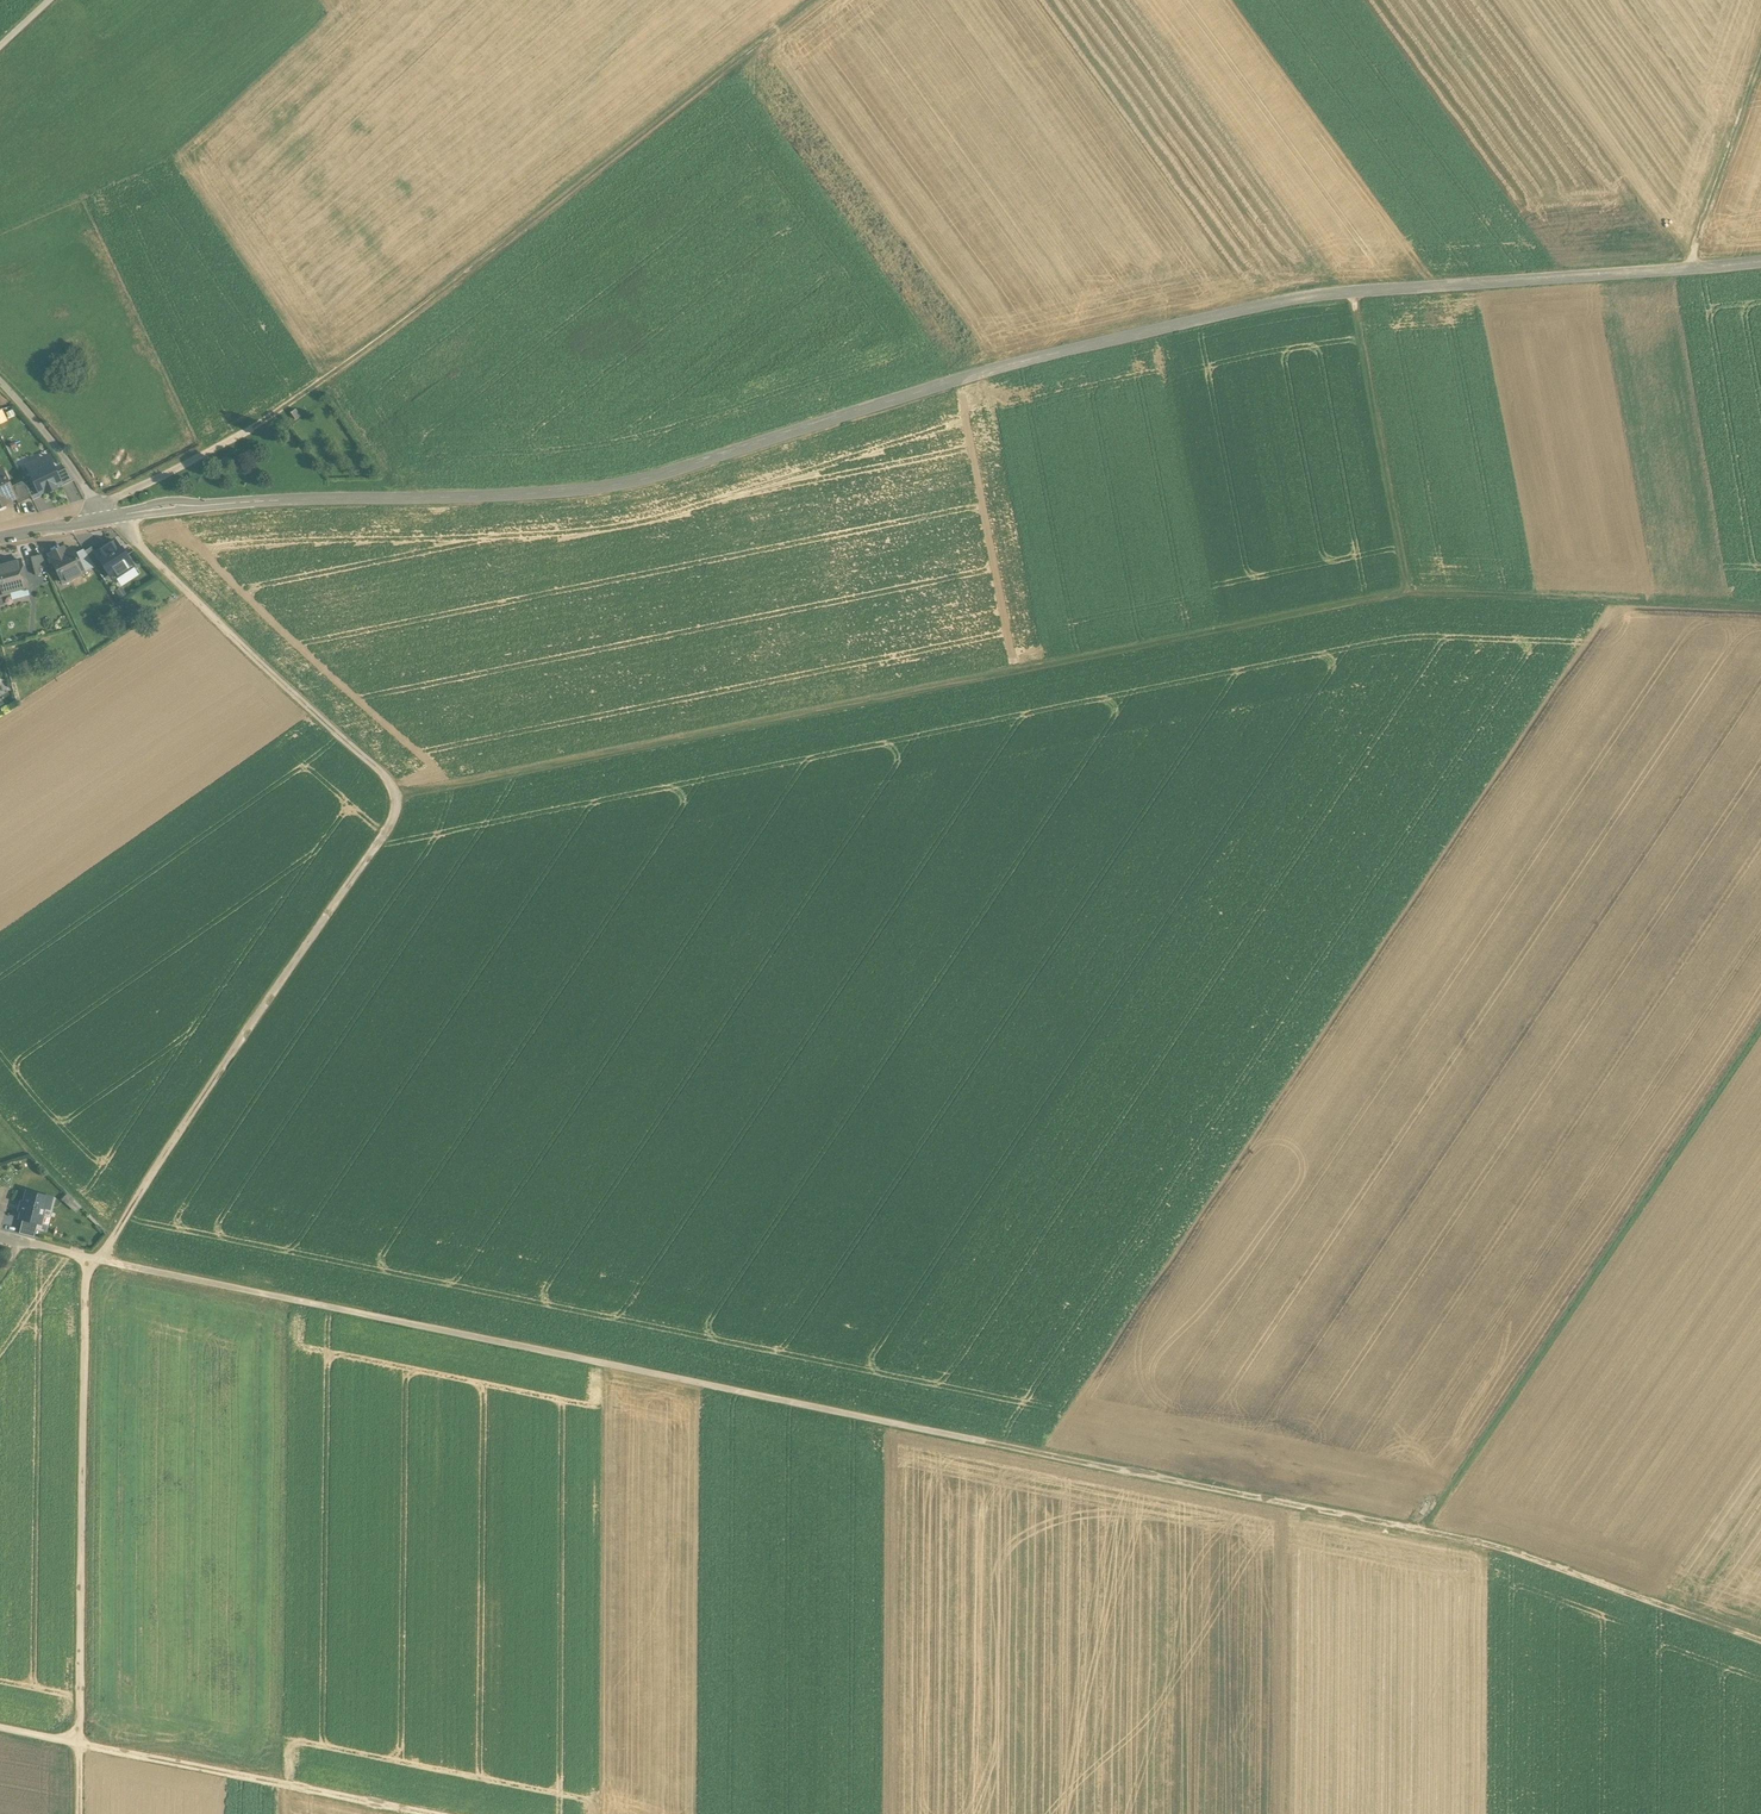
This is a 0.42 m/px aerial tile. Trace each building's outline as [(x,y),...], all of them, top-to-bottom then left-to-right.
[(34,476),(43,492),(63,482),(58,472),(49,454),(29,464),(34,476)] [(58,472),(63,482),(74,477),(66,468),(58,472)] [(1,469),(0,470),(0,509),(5,507),(4,505),(15,499),(10,488),(1,469)] [(31,498),(43,492),(34,476),(23,482),(31,498)] [(23,482),(10,488),(15,499),(18,505),(31,498),(23,482)] [(114,541),(105,547),(106,548),(102,551),(101,550),(95,553),(95,554),(103,566),(112,580),(132,567),(121,550),(120,551),(114,541)] [(95,553),(91,547),(84,552),(95,568),(96,570),(103,566),(95,554),(95,553)] [(72,548),(65,552),(63,548),(49,555),(63,584),(84,573),(75,554),(72,548)] [(84,552),(83,550),(75,554),(84,573),(95,568),(84,552)] [(47,568),(41,555),(30,558),(35,576),(41,574),(40,570),(47,568)] [(0,566),(0,596),(1,596),(10,594),(9,590),(25,586),(26,589),(27,589),(20,561),(0,566)] [(46,1197),(26,1192),(24,1203),(21,1202),(19,1211),(22,1212),(20,1219),(23,1220),(38,1224),(41,1224),(45,1209),(43,1208),(46,1197)] [(52,1198),(46,1197),(43,1208),(45,1209),(49,1210),(52,1198)] [(38,1224),(23,1220),(19,1234),(34,1237),(38,1224)]
